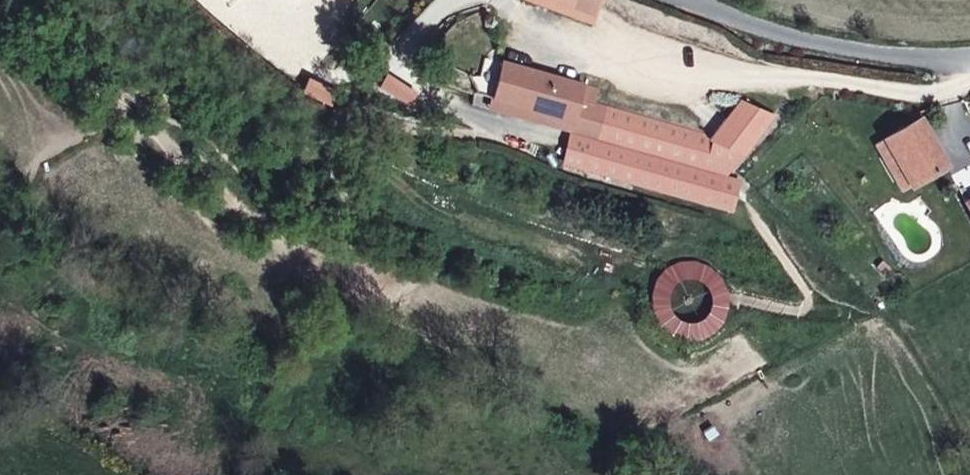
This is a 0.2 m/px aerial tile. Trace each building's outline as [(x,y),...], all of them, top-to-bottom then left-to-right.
[(765,143),(763,143),(630,105),(611,167),(759,209),(767,177),(756,174),(765,143)] [(907,179),(951,156),(930,114),(886,136),(890,147),(904,142),(912,158),(899,163),(907,179)] [(904,142),(890,147),(899,163),(912,158),(904,142)]
